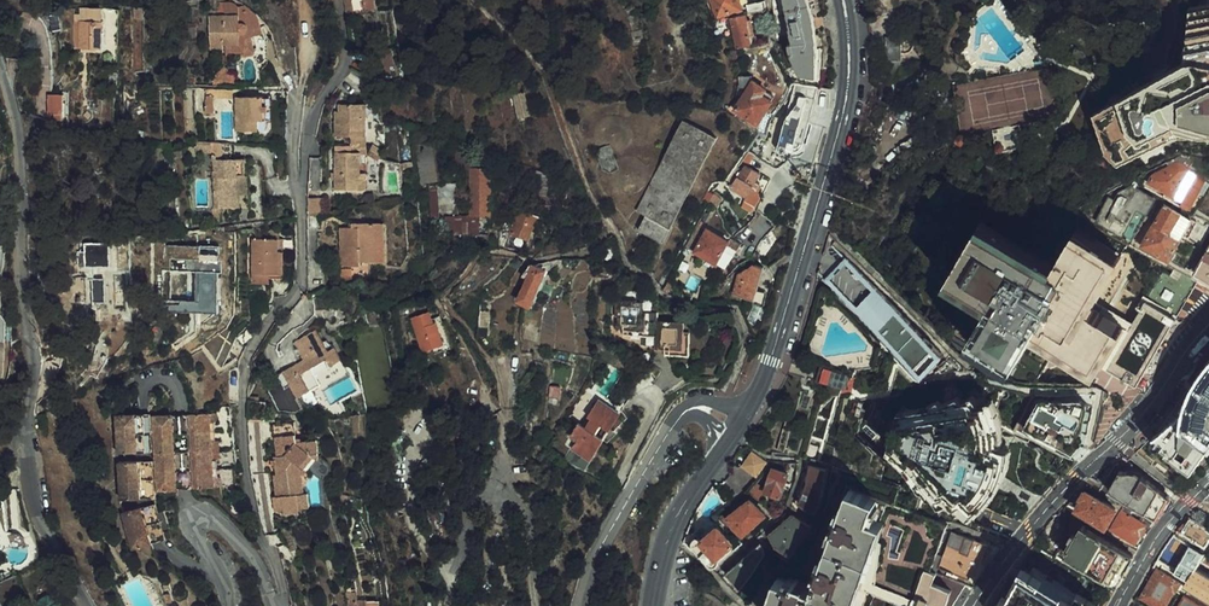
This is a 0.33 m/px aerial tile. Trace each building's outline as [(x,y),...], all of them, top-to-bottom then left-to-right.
[(739,0),(713,0),(718,14),(726,12),(727,17),(729,16),(731,16),(766,8),(766,0),(761,0),(747,3),(748,5),(741,7),(739,0)] [(775,7),(783,40),(782,59),(787,74),(790,79),(807,75),(810,76),(811,74),(817,72),(825,70),(827,48),(824,36),(818,32),(817,33),(816,34),(814,34),(809,14),(813,14),(815,13),(818,9),(816,0),(775,0),(775,7)] [(1204,1),(1199,48),(1109,101),(1113,131),(1136,163),(1195,130),(1208,128),(1208,0),(1204,1)] [(766,8),(731,16),(738,48),(758,43),(753,18),(768,15),(766,8)] [(225,22),(224,21),(217,21),(216,12),(187,16),(190,49),(203,47),(203,43),(219,41),(225,48),(232,48),(231,34),(227,34),(227,27),(226,25),(226,23),(225,22)] [(714,19),(717,35),(732,32),(729,16),(727,17),(714,19)] [(79,21),(57,24),(60,51),(83,48),(79,21)] [(234,46),(250,44),(246,24),(232,27),(234,46)] [(880,62),(881,77),(891,78),(890,63),(901,62),(900,38),(885,39),(886,62),(880,62)] [(1090,51),(1075,45),(1073,52),(1088,58),(1090,51)] [(1052,62),(951,80),(960,129),(1061,111),(1052,62)] [(729,109),(727,110),(731,113),(752,76),(739,76),(739,82),(738,87),(737,93),(734,99),(732,104),(729,109)] [(754,81),(737,110),(758,122),(775,94),(754,81)] [(789,93),(787,96),(792,98),(781,137),(804,143),(819,87),(792,82),(789,93)] [(502,88),(507,114),(511,113),(510,111),(516,110),(511,86),(502,88)] [(48,88),(35,89),(38,111),(50,110),(48,88)] [(215,112),(215,88),(206,89),(206,112),(215,112)] [(230,118),(229,91),(224,92),(224,126),(246,126),(246,118),(230,118)] [(253,91),(229,91),(230,118),(246,118),(246,116),(253,116),(253,91)] [(259,97),(259,91),(253,91),(253,116),(256,116),(259,115),(258,136),(275,136),(276,96),(259,97)] [(526,91),(514,93),(518,116),(530,114),(526,91)] [(335,144),(320,143),(319,163),(318,172),(318,181),(344,182),(345,156),(346,145),(352,145),(354,96),(331,95),(331,103),(326,102),(322,102),(321,127),(335,128),(335,144)] [(256,116),(253,116),(253,118),(246,118),(246,126),(252,126),(256,121),(256,116)] [(685,119),(638,211),(647,216),(640,230),(664,242),(718,136),(685,119)] [(1021,122),(994,127),(998,149),(1024,144),(1021,122)] [(221,154),(221,136),(194,133),(195,146),(198,146),(200,204),(198,204),(198,217),(207,217),(207,204),(227,203),(226,171),(233,171),(232,154),(221,154)] [(944,140),(933,145),(936,152),(947,148),(944,140)] [(415,141),(399,144),(404,182),(421,180),(415,141)] [(1178,157),(1139,178),(1201,211),(1208,196),(1208,179),(1193,169),(1201,150),(1181,148),(1178,157)] [(748,167),(755,156),(746,152),(738,163),(742,165),(748,167)] [(310,171),(318,172),(319,163),(310,163),(310,171)] [(737,165),(728,182),(732,184),(741,167),(737,165)] [(759,172),(748,167),(742,165),(741,167),(732,184),(730,187),(748,197),(746,200),(757,205),(763,192),(766,194),(772,178),(764,174),(757,189),(752,187),(759,172)] [(471,167),(451,168),(453,213),(472,212),(471,167)] [(226,171),(227,203),(236,203),(235,170),(233,171),(226,171)] [(541,173),(539,185),(549,186),(551,174),(541,173)] [(418,183),(422,216),(442,214),(437,181),(418,183)] [(418,217),(422,216),(418,183),(413,184),(418,217)] [(1100,220),(1134,238),(1158,195),(1139,186),(1113,195),(1100,220)] [(308,196),(307,212),(320,213),(321,197),(308,196)] [(531,214),(537,199),(528,198),(523,211),(507,204),(498,227),(518,236),(528,213),(531,214)] [(1173,259),(1195,218),(1165,202),(1143,243),(1173,259)] [(959,347),(1021,379),(1037,348),(1099,380),(1103,370),(1130,320),(1109,309),(1143,243),(1134,238),(1100,220),(1088,214),(1063,262),(978,218),(940,291),(978,310),(959,347)] [(340,218),(340,223),(329,223),(329,262),(359,262),(359,257),(375,257),(375,218),(340,218)] [(462,218),(443,218),(443,239),(451,239),(451,229),(462,229),(462,218)] [(729,241),(707,230),(697,252),(718,262),(723,251),(725,249),(729,241)] [(239,234),(239,269),(266,269),(266,247),(271,247),(284,247),(284,244),(274,234),(239,234)] [(99,236),(73,237),(74,261),(100,260),(99,236)] [(727,250),(725,249),(723,251),(734,256),(743,241),(734,237),(727,250)] [(239,273),(272,273),(271,247),(266,247),(266,269),(239,269),(239,273)] [(195,255),(195,249),(188,249),(187,311),(200,310),(200,304),(203,304),(203,255),(195,255)] [(1198,273),(1208,280),(1208,253),(1198,273)] [(951,349),(848,255),(825,280),(926,376),(951,349)] [(534,264),(521,259),(518,257),(517,259),(509,269),(515,272),(505,295),(516,301),(534,264)] [(1162,262),(1140,303),(1173,320),(1197,278),(1162,262)] [(754,299),(764,267),(753,264),(739,276),(734,294),(754,299)] [(602,299),(601,306),(620,312),(624,299),(602,299)] [(630,299),(624,299),(620,312),(648,329),(651,337),(652,342),(654,342),(654,345),(660,346),(672,319),(672,317),(646,316),(639,316),(639,308),(629,308),(630,299)] [(1130,320),(1103,370),(1134,388),(1173,320),(1140,303),(1130,320)] [(406,349),(418,346),(411,324),(422,320),(427,318),(424,306),(395,315),(406,349)] [(651,337),(648,329),(620,312),(601,306),(601,323),(611,323),(611,326),(629,327),(629,342),(652,342),(651,337)] [(672,319),(660,346),(672,346),(672,326),(672,319)] [(411,324),(418,346),(429,342),(422,320),(411,324)] [(255,390),(258,398),(260,405),(277,407),(278,405),(278,401),(274,390),(280,387),(280,388),(304,378),(297,363),(314,356),(317,362),(329,357),(323,343),(315,346),(305,324),(284,334),(292,351),(263,364),(268,377),(254,382),(255,390)] [(672,346),(660,346),(658,351),(679,351),(679,326),(672,326),(672,346)] [(1205,364),(1195,379),(1186,394),(1178,420),(1149,444),(1189,476),(1208,447),(1208,359),(1205,364)] [(893,428),(885,450),(901,467),(927,495),(930,500),(936,499),(943,506),(951,505),(960,514),(965,512),(974,520),(991,505),(1005,486),(1013,463),(1015,447),(1003,445),(1000,429),(990,400),(987,393),(977,394),(955,397),(928,402),(899,409),(893,428)] [(554,431),(561,435),(558,441),(575,449),(580,440),(576,438),(580,428),(579,428),(584,418),(589,421),(598,404),(579,394),(570,411),(573,412),(568,422),(561,418),(554,431)] [(1084,410),(1039,396),(1017,429),(1080,461),(1084,410)] [(598,404),(589,421),(595,424),(602,406),(598,404)] [(198,415),(196,406),(188,407),(189,416),(198,415)] [(199,471),(195,452),(192,434),(189,416),(188,407),(168,411),(181,483),(200,480),(199,471)] [(178,485),(165,411),(149,413),(162,488),(178,485)] [(141,491),(162,488),(149,413),(128,417),(141,491)] [(124,416),(110,418),(117,455),(131,452),(124,416)] [(264,469),(261,469),(266,490),(263,491),(266,504),(275,502),(276,505),(291,501),(291,498),(300,495),(297,482),(293,483),(289,466),(291,466),(290,462),(287,460),(291,450),(294,451),(297,446),(294,434),(279,438),(278,435),(273,436),(267,416),(251,420),(255,433),(257,432),(262,451),(259,452),(264,469)] [(575,449),(558,441),(557,443),(578,454),(589,433),(580,428),(576,438),(580,440),(575,449)] [(201,433),(192,434),(195,452),(204,451),(201,433)] [(739,466),(753,478),(764,464),(750,452),(739,466)] [(133,462),(119,465),(126,501),(139,499),(133,462)] [(98,468),(105,506),(126,501),(119,465),(98,468)] [(1174,494),(1129,465),(1113,490),(1158,519),(1174,494)] [(805,485),(797,506),(816,515),(823,494),(827,471),(808,469),(805,485)] [(208,470),(199,471),(200,480),(209,478),(208,470)] [(788,480),(769,473),(764,493),(782,498),(788,480)] [(226,501),(236,499),(236,496),(235,490),(233,484),(223,486),(226,501)] [(339,501),(342,490),(334,488),(331,499),(339,501)] [(1120,506),(1086,489),(1076,508),(1109,527),(1120,506)] [(395,511),(391,492),(376,494),(381,513),(395,511)] [(771,514),(753,496),(727,518),(746,538),(771,514)] [(845,499),(816,582),(780,570),(768,605),(840,605),(844,605),(860,605),(881,547),(868,542),(879,510),(845,499)] [(141,506),(126,511),(138,546),(154,540),(141,506)] [(1150,523),(1120,506),(1109,527),(1139,543),(1150,523)] [(107,517),(120,553),(138,546),(126,511),(107,517)] [(792,513),(767,536),(773,550),(788,560),(813,525),(792,513)] [(1208,542),(1208,532),(1185,516),(1176,530),(1205,549),(1208,542)] [(1134,550),(1081,520),(1064,550),(1117,580),(1134,550)] [(695,539),(691,542),(689,544),(690,549),(694,553),(713,571),(744,544),(723,522),(703,539),(699,537),(695,539)] [(81,537),(86,535),(82,526),(77,528),(81,537)] [(988,539),(951,528),(940,569),(977,579),(988,539)] [(760,541),(721,574),(737,593),(754,573),(766,553),(760,541)] [(1196,562),(1181,582),(1208,599),(1208,571),(1196,562)] [(1181,582),(1155,566),(1135,598),(1148,605),(1166,605),(1181,582)] [(1067,567),(1050,596),(1067,605),(1106,605),(1113,594),(1067,567)] [(942,605),(955,605),(963,581),(925,568),(912,605),(915,605),(929,605),(930,602),(942,605)] [(1005,582),(991,605),(1046,605),(1005,582)] [(433,584),(418,585),(418,605),(434,605),(433,584)] [(336,585),(337,593),(348,593),(347,585),(336,585)] [(53,599),(55,595),(51,587),(45,586),(38,590),(35,595),(40,602),(45,603),(53,599)] [(173,601),(170,592),(164,595),(168,603),(173,601)] [(348,593),(337,593),(339,604),(339,605),(368,605),(368,593),(348,593)] [(55,595),(53,599),(57,605),(61,605),(55,595)] [(720,605),(714,600),(709,597),(701,595),(700,605),(721,605),(720,605)] [(1179,605),(1201,605),(1185,596),(1179,605)]
